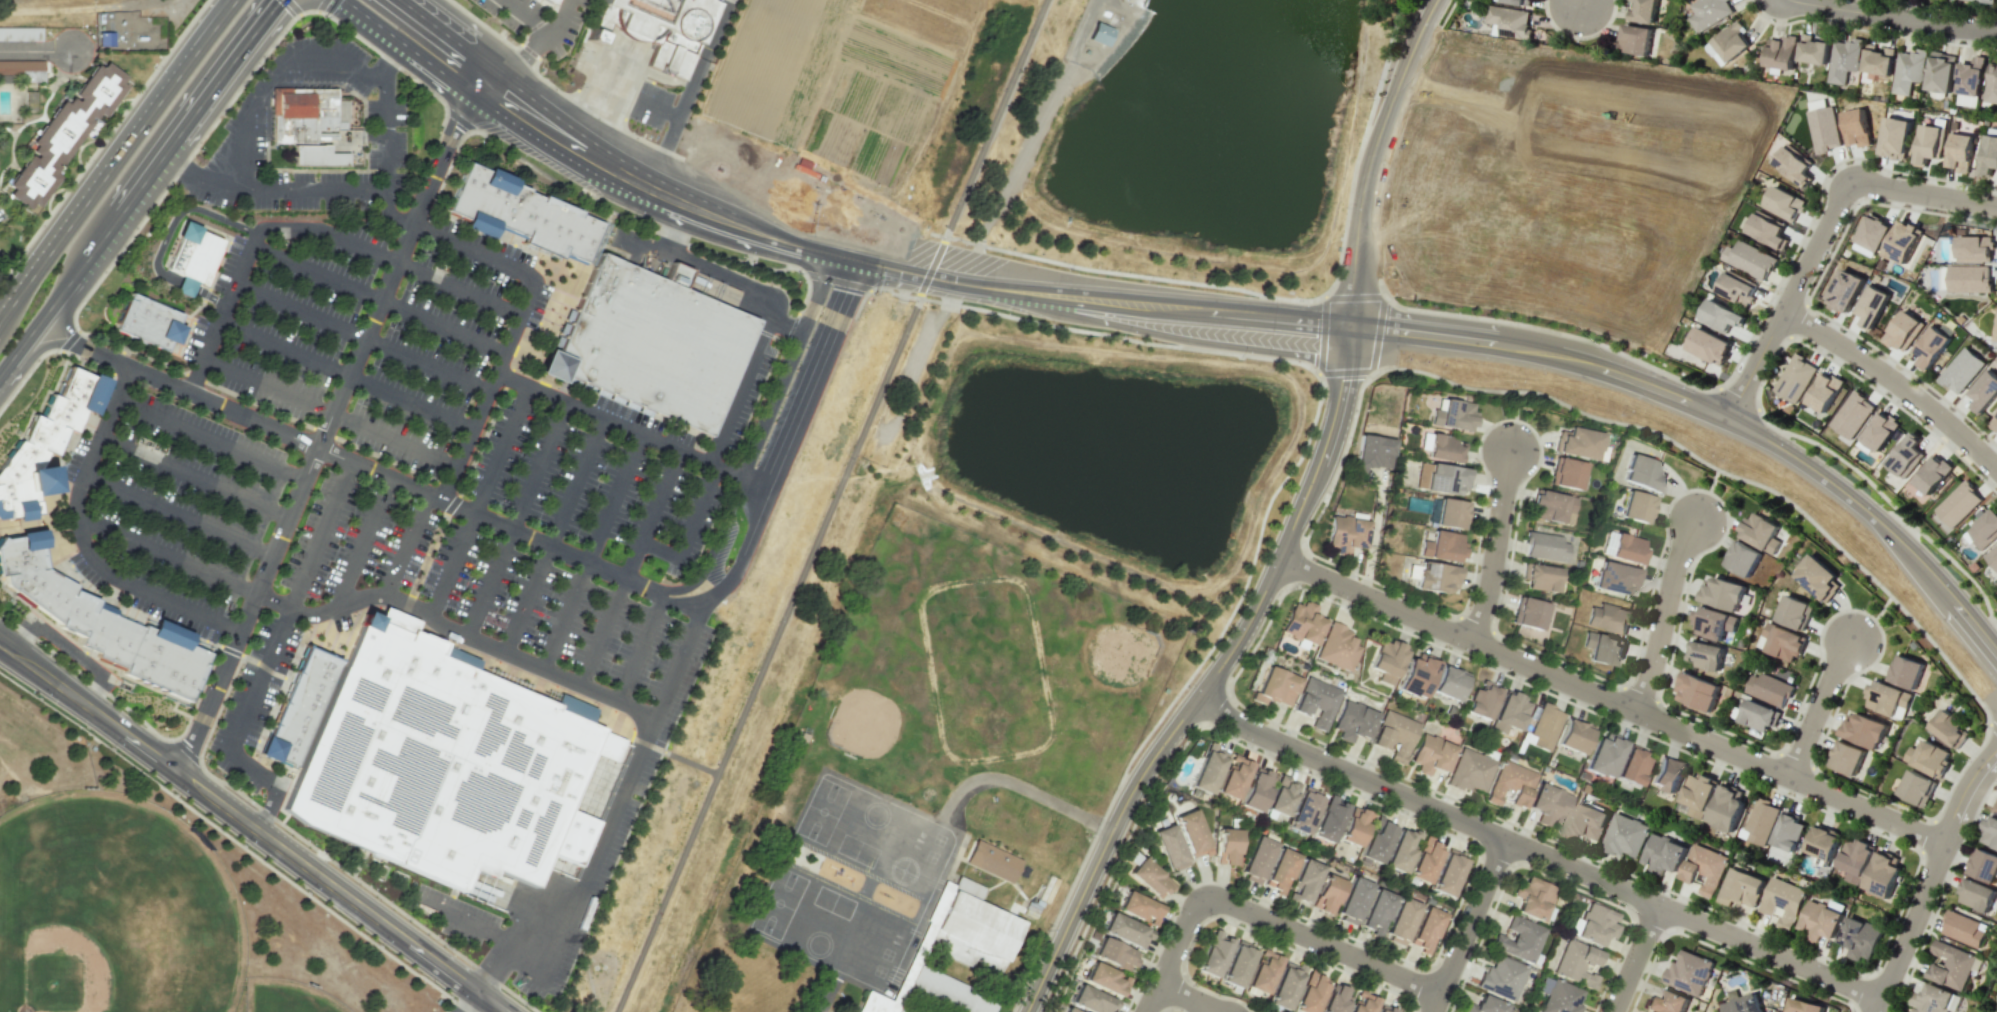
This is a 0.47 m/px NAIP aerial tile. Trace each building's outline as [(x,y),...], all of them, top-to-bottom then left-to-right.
[(588,37),(604,0),(718,0),(684,78),(648,63),(657,42),(609,22),(601,43),(588,37)] [(1654,23),(1656,0),(1628,0),(1626,21),(1654,23)] [(1733,12),(1726,1),(1728,0),(1696,0),(1689,4),(1694,14),(1687,18),(1696,33),(1733,12)] [(1501,24),(1486,22),(1489,3),(1530,11),(1528,23),(1530,23),(1529,28),(1533,29),(1532,39),(1509,36),(1509,37),(1501,35),(1502,34),(1499,34),(1501,24)] [(1726,63),(1750,47),(1742,34),(1745,31),(1738,21),(1710,39),(1726,63)] [(1110,29),(1103,46),(1086,39),(1093,22),(1110,29)] [(1625,23),(1653,28),(1648,55),(1614,50),(1616,41),(1620,41),(1620,37),(1623,37),(1625,23)] [(113,32),(113,47),(100,47),(100,32),(113,32)] [(1764,66),(1791,70),(1796,38),(1776,35),(1774,47),(1767,46),(1764,66)] [(1829,43),(1801,39),(1798,61),(1826,65),(1829,43)] [(1828,83),(1845,85),(1847,70),(1856,71),(1859,43),(1833,40),(1828,83)] [(1893,50),(1876,48),(1876,45),(1866,43),(1862,72),(1890,75),(1893,50)] [(1892,94),(1910,96),(1911,81),(1922,82),(1925,53),(1898,49),(1892,94)] [(1927,91),(1952,92),(1954,53),(1929,52),(1927,91)] [(1977,107),(1984,59),(1973,57),(1971,64),(1960,62),(1954,104),(1977,107)] [(42,61),(0,62),(0,73),(19,73),(20,81),(42,81),(42,61)] [(6,192),(104,61),(138,86),(39,217),(6,192)] [(1988,61),(1982,101),(1996,103),(1996,63),(1988,61)] [(349,90),(349,133),(361,133),(361,169),(350,169),(350,160),(329,160),(329,147),(290,147),(280,147),(280,108),(285,108),(285,95),(289,95),(289,90),(349,90)] [(1806,111),(1832,105),(1841,145),(1830,148),(1830,150),(1825,151),(1825,152),(1816,154),(1806,111)] [(1849,146),(1859,144),(1860,147),(1871,145),(1862,108),(1842,113),(1849,146)] [(1880,156),(1905,159),(1909,120),(1883,117),(1880,156)] [(1926,165),(1927,157),(1938,159),(1943,127),(1919,124),(1914,164),(1926,165)] [(1990,177),(1991,167),(1996,168),(1996,129),(1985,128),(1980,176),(1990,177)] [(1947,166),(1955,167),(1955,172),(1969,173),(1972,135),(1950,133),(1947,166)] [(1805,187),(1811,177),(1805,173),(1813,161),(1786,143),(1772,165),(1805,187)] [(329,147),(329,160),(350,160),(350,169),(290,169),(290,147),(329,147)] [(463,159),(530,187),(528,190),(602,224),(586,261),(492,225),(490,231),(441,210),(463,159)] [(1804,200),(1773,185),(1764,205),(1794,220),(1804,200)] [(1785,223),(1755,210),(1746,233),(1784,249),(1788,239),(1779,235),(1785,223)] [(1892,225),(1869,214),(1855,242),(1878,253),(1892,225)] [(1905,266),(1922,229),(1899,219),(1883,256),(1905,266)] [(206,224),(223,232),(208,268),(206,267),(201,281),(175,270),(188,240),(190,240),(196,225),(204,228),(206,224)] [(1991,262),(1991,237),(1957,236),(1956,261),(1991,262)] [(1720,259),(1765,281),(1777,258),(1738,239),(1734,249),(1727,246),(1720,259)] [(547,349),(536,375),(561,386),(566,375),(710,436),(760,319),(685,287),(691,271),(673,263),(666,279),(600,251),(557,353),(547,349)] [(1991,292),(1990,265),(1947,266),(1948,293),(1991,292)] [(1757,284),(1727,269),(1716,291),(1749,308),(1755,296),(1752,294),(1757,284)] [(1863,278),(1840,269),(1825,304),(1848,313),(1863,278)] [(1864,316),(1861,325),(1874,330),(1888,293),(1866,284),(1855,313),(1864,316)] [(129,294),(180,316),(176,326),(182,329),(175,347),(168,344),(164,353),(113,332),(116,326),(114,325),(125,300),(126,301),(129,294)] [(1731,323),(1740,327),(1746,315),(1708,299),(1699,318),(1727,330),(1731,323)] [(1892,348),(1894,344),(1904,351),(1924,323),(1903,310),(1882,341),(1892,348)] [(1922,357),(1917,365),(1927,372),(1950,338),(1932,325),(1915,352),(1922,357)] [(1687,349),(1722,366),(1732,343),(1697,326),(1687,349)] [(1938,379),(1958,395),(1984,363),(1964,346),(1938,379)] [(1774,391),(1797,403),(1817,365),(1793,353),(1774,391)] [(1980,414),(1996,395),(1996,377),(1990,370),(1969,393),(1976,400),(1971,406),(1980,414)] [(1806,403),(1824,414),(1842,382),(1824,371),(1806,403)] [(6,518),(0,519),(0,465),(15,444),(20,446),(30,420),(36,423),(46,399),(52,402),(64,372),(99,387),(87,417),(79,413),(70,437),(60,433),(50,459),(42,455),(30,481),(33,504),(27,506),(29,516),(27,517),(28,519),(15,521),(15,519),(6,520),(6,518)] [(1829,425),(1851,440),(1875,405),(1854,390),(1829,425)] [(1470,431),(1474,403),(1437,398),(1436,409),(1439,409),(1437,426),(1470,431)] [(1879,452),(1899,423),(1881,411),(1861,440),(1879,452)] [(1555,452),(1594,461),(1601,433),(1567,426),(1565,436),(1559,434),(1555,452)] [(1903,478),(1924,455),(1915,446),(1921,439),(1913,432),(1885,462),(1903,478)] [(1461,463),(1463,439),(1427,435),(1425,459),(1461,463)] [(1364,469),(1364,470),(1353,468),(1358,436),(1393,442),(1391,457),(1389,457),(1387,469),(1371,467),(1371,470),(1364,469)] [(1619,479),(1659,494),(1667,474),(1658,471),(1660,465),(1629,453),(1619,479)] [(1913,481),(1928,496),(1952,469),(1936,455),(1913,481)] [(1549,485),(1578,490),(1583,463),(1554,457),(1549,485)] [(1422,490),(1455,496),(1456,489),(1466,491),(1469,469),(1426,463),(1422,490)] [(1983,499),(1965,480),(1935,509),(1952,528),(1983,499)] [(1530,518),(1571,526),(1577,498),(1535,490),(1530,518)] [(1648,524),(1653,496),(1624,491),(1619,518),(1648,524)] [(1467,502),(1437,497),(1432,525),(1462,530),(1467,502)] [(1984,550),(1996,537),(1996,512),(1993,507),(1967,532),(1984,550)] [(1775,554),(1781,541),(1774,538),(1780,525),(1750,511),(1738,536),(1775,554)] [(1349,520),(1366,524),(1362,551),(1352,549),(1352,550),(1348,550),(1347,556),(1345,556),(1345,557),(1335,556),(1336,555),(1333,555),(1334,549),(1325,548),(1330,516),(1340,518),(1341,516),(1350,517),(1349,520)] [(1420,540),(1417,556),(1458,563),(1463,535),(1431,529),(1429,541),(1420,540)] [(1567,543),(1560,543),(1561,535),(1526,532),(1523,557),(1565,561),(1567,543)] [(1608,558),(1643,565),(1646,550),(1641,549),(1643,539),(1613,533),(1608,558)] [(1,575),(0,575),(0,540),(27,536),(29,546),(37,545),(41,569),(71,585),(69,589),(92,599),(91,603),(113,612),(112,616),(135,625),(136,623),(200,650),(181,697),(116,670),(118,666),(94,656),(97,650),(75,641),(77,635),(54,625),(55,623),(3,585),(1,575)] [(1762,552),(1737,541),(1725,566),(1750,578),(1762,552)] [(1988,557),(1996,566),(1996,549),(1988,557)] [(1794,575),(1827,603),(1844,582),(1811,555),(1794,575)] [(1413,588),(1455,594),(1458,567),(1417,561),(1413,588)] [(1636,592),(1640,569),(1597,562),(1592,589),(1626,596),(1627,591),(1636,592)] [(1556,593),(1559,568),(1527,563),(1523,588),(1556,593)] [(1746,586),(1718,577),(1715,586),(1705,583),(1700,601),(1738,613),(1746,586)] [(1804,631),(1814,605),(1786,594),(1776,620),(1804,631)] [(1539,631),(1547,604),(1518,596),(1510,623),(1539,631)] [(1314,646),(1324,620),(1312,616),(1315,606),(1303,601),(1300,607),(1290,603),(1279,632),(1314,646)] [(1625,635),(1631,611),(1598,602),(1596,608),(1589,606),(1584,625),(1625,635)] [(1734,632),(1738,616),(1698,606),(1691,633),(1722,641),(1725,630),(1734,632)] [(283,806),(360,616),(373,621),(376,615),(402,626),(401,628),(415,634),(415,633),(417,634),(416,635),(420,637),(421,636),(423,636),(422,638),(426,640),(427,638),(429,639),(428,640),(432,642),(433,641),(435,642),(434,643),(434,644),(431,649),(432,649),(430,654),(521,693),(521,692),(547,703),(551,694),(553,695),(552,696),(557,698),(557,696),(559,697),(558,698),(563,700),(563,699),(565,700),(564,701),(597,707),(592,720),(604,725),(603,729),(626,738),(616,761),(594,751),(570,806),(599,819),(580,864),(550,853),(537,885),(497,868),(494,876),(473,867),(464,891),(304,821),(283,806)] [(1314,660),(1349,671),(1358,646),(1349,643),(1353,631),(1326,622),(1314,660)] [(1796,663),(1806,637),(1768,622),(1763,636),(1770,639),(1766,651),(1796,663)] [(1624,640),(1584,632),(1581,647),(1589,649),(1586,661),(1619,668),(1624,640)] [(1379,672),(1375,680),(1390,687),(1406,649),(1380,638),(1368,668),(1379,672)] [(1686,660),(1696,662),(1695,667),(1720,671),(1724,646),(1689,641),(1686,660)] [(301,648),(334,662),(290,767),(257,753),(301,648)] [(1421,700),(1438,661),(1421,654),(1418,662),(1409,658),(1395,689),(1421,700)] [(1916,690),(1924,663),(1897,655),(1889,681),(1916,690)] [(1467,674),(1441,663),(1430,692),(1456,702),(1467,674)] [(1252,701),(1263,705),(1265,698),(1287,707),(1298,678),(1266,665),(1252,701)] [(1793,685),(1754,670),(1745,692),(1785,708),(1793,685)] [(1679,701),(1712,711),(1720,683),(1683,673),(1678,689),(1682,690),(1679,701)] [(1323,733),(1340,691),(1305,677),(1291,711),(1311,719),(1308,727),(1323,733)] [(1500,688),(1484,682),(1481,690),(1473,687),(1464,711),(1487,720),(1500,688)] [(1488,728),(1502,734),(1505,726),(1517,731),(1528,704),(1521,701),(1522,698),(1504,691),(1488,728)] [(1781,711),(1748,698),(1739,721),(1766,732),(1769,725),(1775,728),(1781,711)] [(1376,713),(1341,700),(1330,729),(1338,732),(1336,738),(1350,744),(1354,735),(1366,740),(1376,713)] [(1548,751),(1562,712),(1539,704),(1528,735),(1522,732),(1519,741),(1548,751)] [(1401,766),(1418,724),(1383,709),(1368,744),(1385,751),(1389,740),(1395,743),(1387,760),(1401,766)] [(1971,732),(1943,710),(1929,727),(1957,750),(1971,732)] [(1840,735),(1878,750),(1888,724),(1860,714),(1857,722),(1847,718),(1840,735)] [(1591,729),(1565,718),(1555,745),(1581,755),(1591,729)] [(1583,770),(1609,779),(1624,740),(1604,732),(1602,740),(1595,738),(1583,770)] [(1454,746),(1419,733),(1408,762),(1417,765),(1414,772),(1428,777),(1431,768),(1444,773),(1454,746)] [(1950,753),(1924,739),(1911,764),(1941,779),(1948,765),(1945,763),(1950,753)] [(1865,750),(1840,740),(1829,766),(1855,776),(1865,750)] [(1211,794),(1225,749),(1205,743),(1191,788),(1211,794)] [(1641,756),(1644,750),(1628,744),(1615,778),(1638,787),(1648,759),(1641,756)] [(1445,785),(1466,792),(1468,787),(1482,793),(1494,760),(1458,747),(1445,785)] [(1238,800),(1249,761),(1228,755),(1217,794),(1238,800)] [(1675,794),(1686,766),(1661,756),(1649,783),(1675,794)] [(1534,773),(1499,760),(1484,802),(1496,806),(1502,789),(1510,792),(1506,804),(1521,809),(1534,773)] [(1273,775),(1252,768),(1238,806),(1259,813),(1273,775)] [(1937,782),(1910,769),(1898,794),(1925,807),(1937,782)] [(1265,810),(1285,817),(1298,782),(1278,775),(1265,810)] [(1547,827),(1550,821),(1559,825),(1571,796),(1536,782),(1526,808),(1538,813),(1534,822),(1547,827)] [(1707,822),(1733,832),(1748,793),(1722,783),(1707,822)] [(1306,836),(1321,795),(1301,787),(1285,828),(1306,836)] [(1310,835),(1330,844),(1346,805),(1326,796),(1310,835)] [(1746,839),(1763,846),(1779,807),(1757,798),(1745,830),(1750,832),(1746,839)] [(1599,842),(1610,813),(1576,800),(1563,836),(1573,839),(1575,833),(1599,842)] [(1371,815),(1351,806),(1337,839),(1357,848),(1371,815)] [(1172,817),(1190,859),(1210,851),(1192,809),(1172,817)] [(1798,822),(1800,816),(1785,809),(1771,843),(1793,852),(1805,825),(1798,822)] [(1638,858),(1651,826),(1616,812),(1601,849),(1623,857),(1624,852),(1638,858)] [(1996,849),(1996,818),(1990,815),(1978,840),(1996,849)] [(1358,857),(1379,864),(1393,827),(1378,822),(1373,835),(1367,832),(1358,857)] [(1167,873),(1187,865),(1171,824),(1151,831),(1167,873)] [(1831,861),(1841,835),(1815,825),(1805,851),(1831,861)] [(1413,846),(1412,845),(1416,834),(1396,827),(1382,866),(1403,874),(1413,846)] [(1238,830),(1217,829),(1215,864),(1236,865),(1238,830)] [(1687,847),(1653,833),(1642,862),(1650,865),(1648,871),(1661,877),(1665,868),(1677,873),(1687,847)] [(1275,843),(1255,835),(1238,875),(1258,883),(1275,843)] [(972,836),(1018,857),(1007,881),(961,860),(972,836)] [(1874,847),(1848,837),(1837,867),(1847,871),(1844,879),(1859,885),(1874,847)] [(1728,856),(1693,844),(1682,879),(1696,883),(1699,873),(1706,876),(1700,894),(1714,899),(1728,856)] [(1298,856),(1278,847),(1261,886),(1281,895),(1298,856)] [(1450,897),(1465,856),(1445,848),(1429,889),(1450,897)] [(1994,883),(1996,875),(1996,855),(1978,848),(1968,874),(1994,883)] [(1901,868),(1895,866),(1898,857),(1878,849),(1862,888),(1888,899),(1901,868)] [(1126,873),(1158,900),(1172,883),(1140,857),(1126,873)] [(1304,905),(1322,867),(1302,858),(1285,896),(1304,905)] [(1755,908),(1766,880),(1733,866),(1719,902),(1730,906),(1733,900),(1755,908)] [(1046,872),(1060,879),(1048,904),(1034,898),(1046,872)] [(1341,880),(1321,874),(1310,909),(1331,915),(1341,880)] [(1555,888),(1526,875),(1522,885),(1517,883),(1512,894),(1519,897),(1513,911),(1540,922),(1555,888)] [(953,887),(957,876),(994,893),(989,903),(1023,919),(1030,922),(1018,949),(1011,945),(998,974),(986,969),(951,953),(921,939),(928,924),(947,884),(953,887)] [(1334,916),(1354,924),(1370,884),(1350,876),(1334,916)] [(1759,910),(1779,919),(1776,926),(1791,932),(1807,890),(1772,877),(1759,910)] [(1958,901),(1987,913),(1996,890),(1967,878),(1958,901)] [(1376,936),(1394,897),(1374,888),(1357,927),(1376,936)] [(1116,909),(1154,927),(1162,907),(1125,890),(1116,909)] [(1381,938),(1401,946),(1419,904),(1398,896),(1381,938)] [(1844,914),(1810,899),(1798,927),(1832,941),(1844,914)] [(1027,900),(1040,906),(1037,913),(1024,907),(1027,900)] [(1574,939),(1601,946),(1604,936),(1614,939),(1618,926),(1613,924),(1616,912),(1585,903),(1574,939)] [(1412,940),(1415,941),(1412,950),(1430,954),(1441,912),(1420,907),(1412,940)] [(1981,923),(1950,909),(1940,932),(1979,949),(1986,932),(1978,929),(1981,923)] [(1140,950),(1149,930),(1110,912),(1100,931),(1140,950)] [(1545,929),(1509,914),(1502,932),(1495,930),(1488,947),(1530,964),(1545,929)] [(1846,956),(1859,961),(1860,956),(1872,960),(1882,928),(1847,916),(1838,943),(1849,946),(1846,956)] [(1215,978),(1231,939),(1211,930),(1195,970),(1215,978)] [(1137,953),(1099,937),(1091,956),(1129,972),(1137,953)] [(1551,974),(1592,990),(1597,977),(1581,970),(1583,964),(1594,968),(1600,952),(1564,939),(1551,974)] [(1963,991),(1976,955),(1935,939),(1930,953),(1947,959),(1944,966),(1933,962),(1927,978),(1963,991)] [(1240,989),(1255,949),(1234,941),(1220,981),(1240,989)] [(1663,980),(1699,996),(1707,977),(1709,978),(1712,971),(1710,970),(1714,961),(1683,947),(1679,957),(1680,957),(1678,961),(1674,960),(1671,967),(1669,966),(1663,980)] [(1264,995),(1280,957),(1261,949),(1245,987),(1264,995)] [(1474,985),(1511,1001),(1519,983),(1520,983),(1523,976),(1522,975),(1526,966),(1495,952),(1491,962),(1490,966),(1486,965),(1483,972),(1481,971),(1474,985)] [(1122,976),(1121,976),(1090,962),(1082,981),(1120,997),(1128,978),(1122,976)] [(1303,971),(1283,962),(1266,1002),(1286,1011),(1303,971)] [(1327,980),(1312,974),(1307,987),(1302,985),(1291,1010),(1297,1011),(1315,1011),(1327,980)] [(1580,1007),(1576,1006),(1581,989),(1548,980),(1539,1011),(1579,1011),(1580,1007)] [(1949,1009),(1955,1011),(1961,995),(1927,983),(1925,989),(1916,985),(1909,1004),(1914,1006),(1912,1011),(1947,1011),(1949,1009)] [(1077,984),(1069,1003),(1089,1011),(1111,1011),(1116,1001),(1077,984)] [(1350,993),(1334,986),(1331,993),(1327,991),(1319,1011),(1342,1011),(1350,993)] [(1685,992),(1660,993),(1660,998),(1646,998),(1646,1010),(1648,1010),(1648,1011),(1685,1011),(1685,992)] [(890,1004),(887,1011),(857,1011),(860,1005),(866,993),(890,1004)] [(1376,998),(1367,996),(1366,999),(1358,997),(1356,1005),(1349,1003),(1347,1011),(1371,1011),(1376,998)] [(1760,998),(1723,998),(1723,1011),(1760,1011),(1760,998)] [(1824,1001),(1788,1001),(1788,1011),(1824,1011),(1824,1001)] [(895,1003),(916,1011),(891,1011),(895,1003)]
